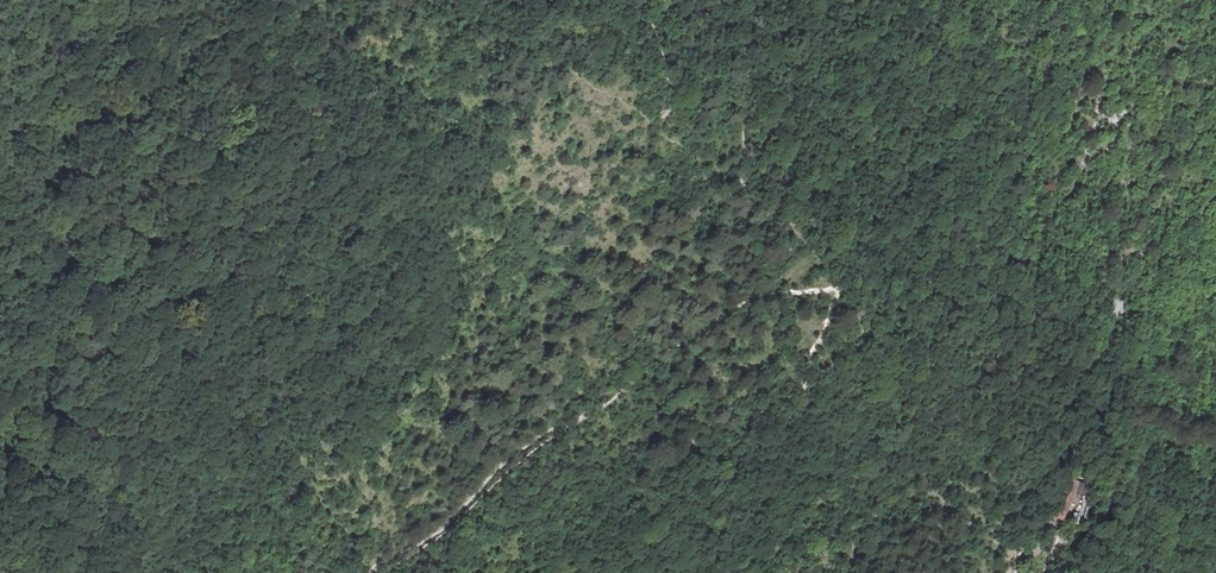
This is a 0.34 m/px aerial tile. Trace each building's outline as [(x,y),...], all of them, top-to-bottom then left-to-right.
[(1062,520),(1078,482),(1066,477),(1050,514),(1062,520)]
